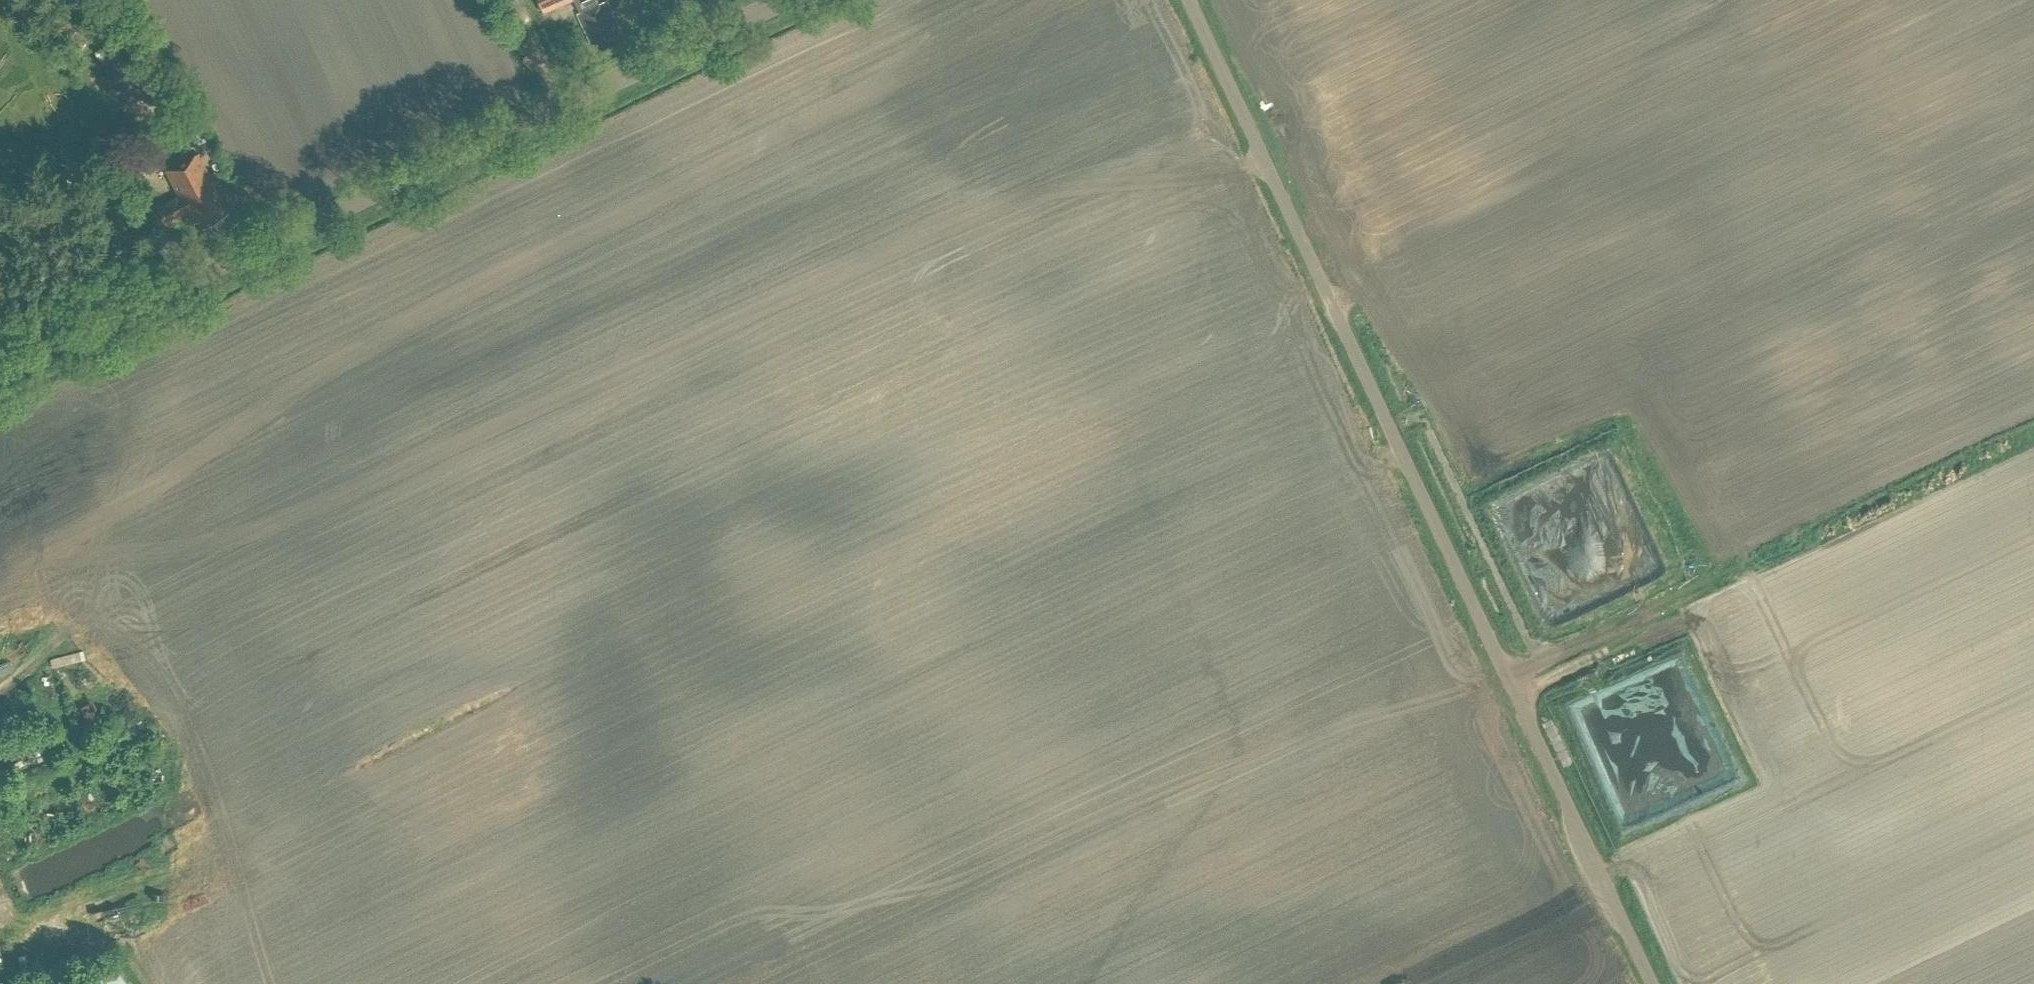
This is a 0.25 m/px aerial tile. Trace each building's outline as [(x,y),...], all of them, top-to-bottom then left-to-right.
[(544,12),(572,0),(538,0),(544,12)] [(581,11),(579,12),(581,16),(593,44),(597,42),(600,50),(625,39),(609,4),(607,0),(577,0),(581,11)] [(180,196),(158,207),(166,223),(189,212),(194,222),(200,219),(204,226),(229,214),(199,153),(182,161),(167,169),(173,180),(180,196)]
